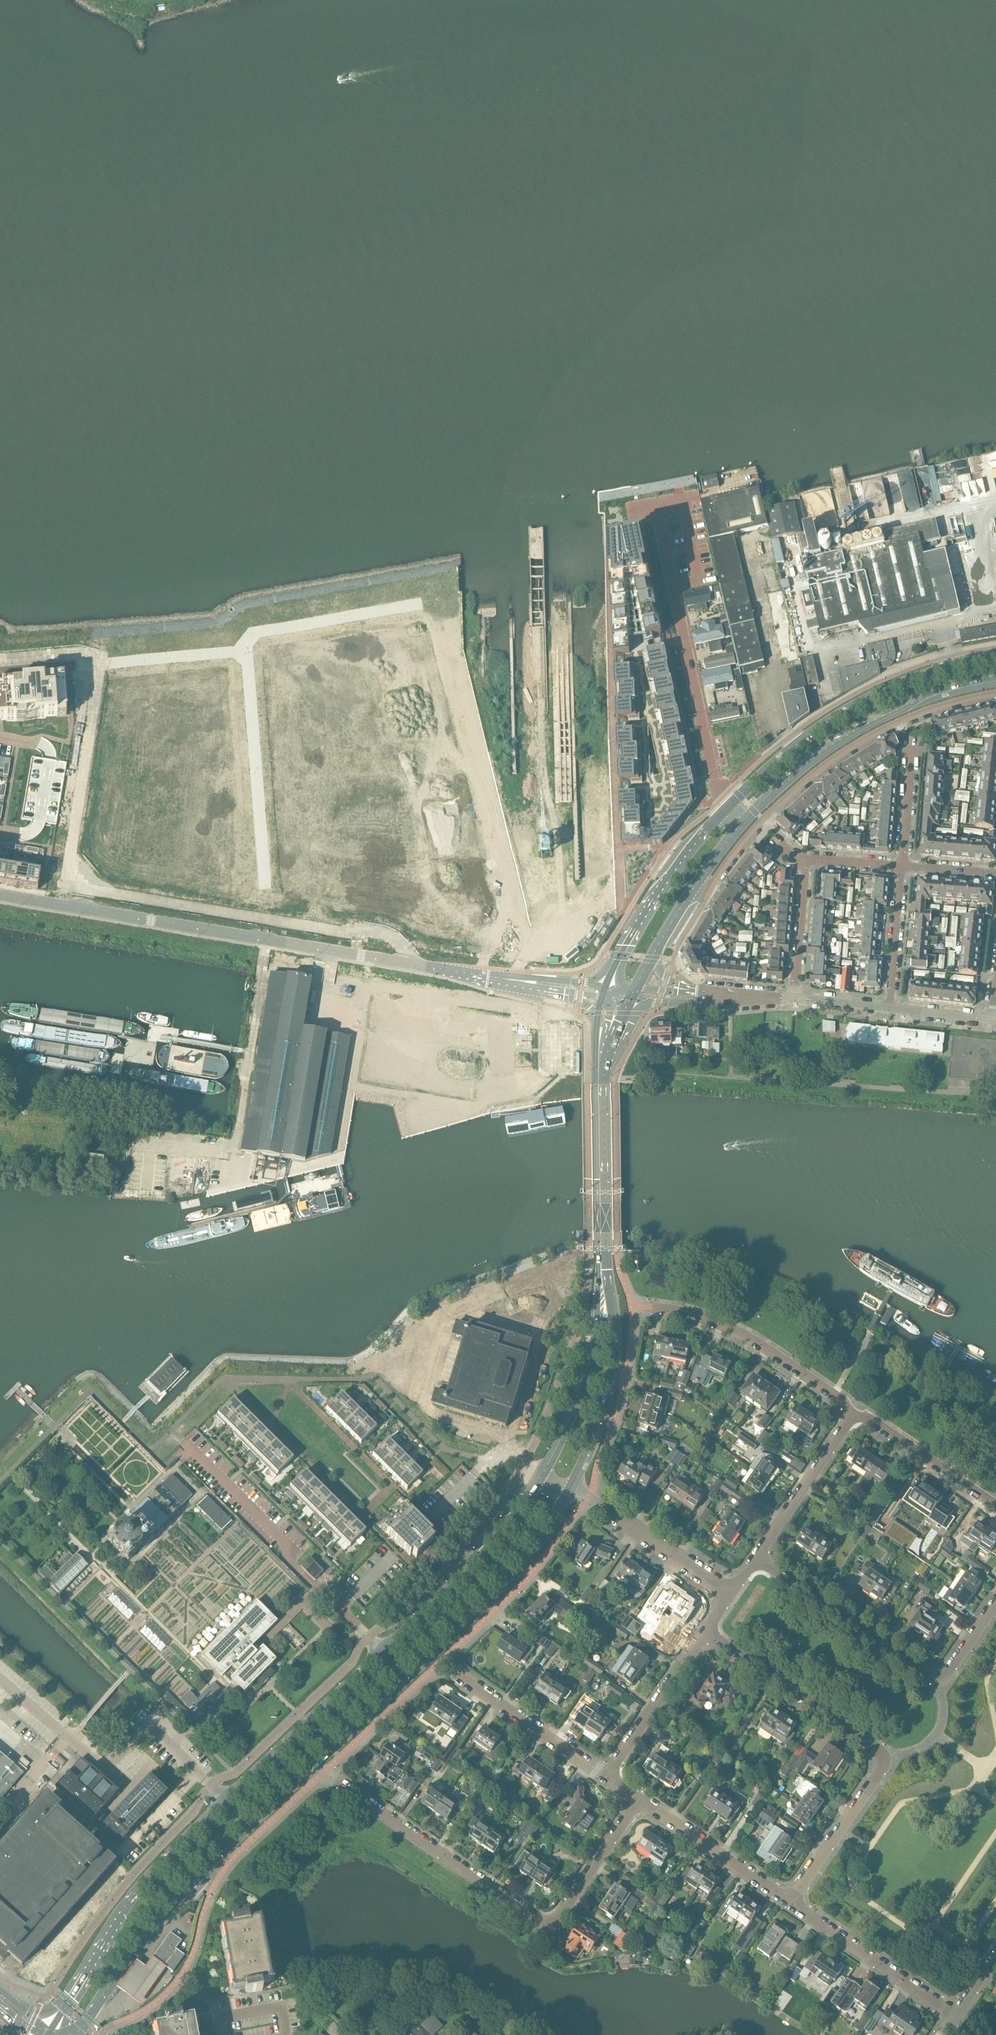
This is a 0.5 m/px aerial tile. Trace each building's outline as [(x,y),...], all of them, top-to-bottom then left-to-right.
[(702,479),(705,491),(720,488),(717,476),(702,479)] [(703,507),(707,527),(710,541),(734,535),(769,527),(760,489),(701,502),(703,507)] [(801,533),(794,503),(765,510),(772,540),(801,533)] [(938,531),(936,521),(890,532),(891,535),(895,550),(921,544),(919,536),(938,531)] [(804,529),(812,559),(822,557),(814,526),(804,529)] [(816,610),(818,622),(809,624),(811,631),(812,631),(820,629),(821,633),(859,624),(860,627),(867,635),(868,635),(869,636),(876,634),(875,633),(949,616),(946,606),(958,603),(949,567),(927,572),(921,544),(895,550),(891,535),(885,537),(887,546),(884,546),(846,555),(813,563),(812,559),(804,529),(805,535),(797,536),(804,565),(805,565),(812,593),(803,596),(807,612),(816,610)] [(921,544),(941,539),(938,531),(919,536),(921,544)] [(843,543),(846,555),(884,546),(881,534),(843,543)] [(764,662),(734,535),(710,541),(725,602),(742,675),(750,674),(758,672),(758,669),(756,664),(764,662)] [(638,543),(614,547),(616,595),(611,595),(614,656),(630,655),(627,585),(635,584),(646,637),(662,634),(653,590),(648,591),(638,543)] [(779,574),(783,590),(791,588),(787,572),(779,574)] [(719,587),(713,588),(716,600),(722,599),(719,587)] [(708,590),(684,595),(687,607),(711,602),(708,590)] [(702,630),(692,632),(695,645),(725,638),(722,626),(715,627),(714,622),(709,623),(711,628),(702,630)] [(728,622),(722,623),(726,638),(731,637),(728,622)] [(980,628),(982,640),(995,638),(995,625),(980,628)] [(980,628),(959,632),(962,644),(982,640),(980,628)] [(720,641),(709,644),(711,653),(722,651),(720,641)] [(894,653),(889,655),(886,644),(868,648),(872,665),(839,673),(845,694),(880,674),(879,669),(887,668),(889,667),(890,666),(892,664),(893,663),(894,661),(894,659),(895,657),(895,655),(894,653)] [(733,646),(725,647),(727,655),(735,653),(733,646)] [(655,650),(648,652),(648,653),(649,658),(651,667),(649,668),(649,669),(659,666),(669,664),(667,658),(665,648),(655,650)] [(801,658),(813,655),(811,649),(800,652),(801,658)] [(734,655),(704,661),(706,670),(736,664),(734,655)] [(803,659),(809,686),(819,683),(814,657),(803,659)] [(669,664),(649,669),(652,683),(672,679),(669,664)] [(732,668),(701,674),(704,687),(735,681),(732,668)] [(635,669),(614,670),(615,687),(635,686),(635,669)] [(792,695),(799,694),(808,692),(803,672),(797,674),(796,669),(788,670),(789,675),(792,686),(790,686),(792,695)] [(739,670),(733,671),(736,683),(742,682),(739,670)] [(16,719),(16,715),(26,715),(35,714),(35,718),(57,716),(57,712),(66,711),(67,711),(64,680),(64,679),(64,678),(42,680),(43,681),(22,683),(22,685),(2,686),(2,688),(0,688),(0,721),(16,719)] [(662,681),(652,683),(652,684),(652,685),(655,684),(656,691),(657,698),(655,698),(655,699),(675,695),(672,679),(662,681)] [(728,689),(727,684),(714,686),(715,692),(728,689)] [(635,686),(615,687),(616,703),(636,702),(635,686)] [(799,694),(792,695),(784,697),(790,724),(799,722),(798,717),(809,715),(806,701),(801,702),(799,694)] [(675,695),(655,699),(658,714),(678,710),(675,695)] [(636,702),(616,703),(617,719),(637,718),(636,702)] [(717,713),(710,714),(711,722),(740,716),(739,708),(735,709),(733,709),(732,705),(726,707),(727,711),(717,713)] [(994,705),(964,712),(968,728),(995,721),(995,706),(994,705)] [(678,710),(658,714),(659,715),(661,715),(664,729),(662,729),(662,730),(682,725),(678,710)] [(964,712),(933,720),(932,722),(935,736),(968,728),(964,712)] [(682,725),(662,730),(665,745),(685,741),(682,725)] [(637,732),(617,733),(618,750),(638,749),(637,732)] [(877,746),(885,759),(896,754),(893,749),(899,746),(894,737),(888,740),(888,739),(877,745),(877,746)] [(685,741),(665,745),(665,746),(668,746),(670,760),(668,760),(668,761),(688,757),(685,741)] [(995,771),(995,743),(985,742),(985,746),(987,747),(984,766),(982,766),(982,770),(995,771)] [(930,744),(929,755),(928,764),(952,766),(952,762),(944,761),(944,756),(936,755),(936,753),(944,754),(945,749),(936,748),(937,744),(930,744)] [(877,746),(868,751),(877,766),(881,764),(880,762),(885,759),(877,746)] [(638,749),(618,750),(619,766),(639,765),(638,749)] [(868,751),(860,756),(868,769),(873,767),(874,768),(877,766),(868,751)] [(860,756),(851,762),(860,776),(864,774),(863,772),(868,769),(860,756)] [(688,757),(668,761),(671,776),(691,772),(688,757)] [(32,758),(22,819),(39,822),(56,825),(67,763),(49,760),(32,758)] [(851,762),(848,764),(842,768),(851,780),(856,777),(857,778),(860,776),(851,762)] [(928,764),(927,773),(943,775),(943,770),(951,770),(952,766),(928,764)] [(639,765),(619,766),(619,782),(639,781),(639,765)] [(842,766),(833,773),(843,786),(844,788),(844,787),(849,793),(853,790),(849,785),(848,786),(847,785),(848,784),(847,783),(851,780),(842,768),(842,766)] [(995,800),(995,771),(982,770),(982,774),(984,775),(981,794),(979,794),(979,798),(995,800)] [(691,772),(671,776),(672,777),(674,777),(677,790),(675,791),(694,787),(691,772)] [(896,789),(897,773),(888,772),(887,780),(883,780),(882,788),(896,789)] [(833,773),(825,779),(836,793),(839,791),(838,790),(843,786),(833,773)] [(925,806),(940,807),(941,807),(944,775),(943,775),(927,773),(925,806)] [(836,793),(825,779),(816,786),(816,787),(827,798),(832,805),(840,798),(841,800),(844,798),(841,794),(838,796),(836,793)] [(685,790),(675,792),(675,794),(678,804),(676,806),(686,814),(697,800),(695,789),(695,787),(685,790)] [(816,787),(809,794),(823,809),(821,806),(824,804),(822,802),(827,798),(816,787)] [(895,798),(896,789),(882,788),(880,788),(880,793),(874,792),(874,796),(895,798)] [(809,794),(802,800),(812,812),(816,808),(817,809),(818,809),(820,811),(823,809),(809,794)] [(640,796),(620,796),(621,813),(641,813),(640,796)] [(894,808),(895,798),(874,796),(873,801),(879,801),(879,806),(894,808)] [(979,798),(978,803),(980,803),(978,823),(976,823),(975,827),(993,829),(995,804),(995,800),(979,798)] [(802,800),(794,807),(805,820),(809,817),(808,816),(812,812),(802,800)] [(676,806),(669,816),(679,824),(686,814),(676,806)] [(894,817),(894,808),(879,806),(878,811),(872,811),(872,815),(894,817)] [(925,806),(924,814),(948,816),(948,812),(940,812),(940,807),(925,806)] [(794,807),(786,815),(797,825),(801,821),(802,822),(805,820),(794,807)] [(641,813),(621,813),(621,828),(641,828),(641,813)] [(797,825),(786,815),(785,814),(777,823),(782,828),(781,830),(789,838),(792,838),(800,829),(797,825)] [(924,814),(923,824),(932,825),(939,826),(940,820),(947,821),(948,816),(924,814)] [(893,826),(894,817),(872,815),(872,820),(878,820),(877,825),(893,826)] [(669,816),(660,826),(670,834),(679,824),(669,816)] [(923,824),(921,853),(921,856),(933,857),(935,839),(935,837),(931,837),(932,825),(923,824)] [(892,835),(893,826),(877,825),(877,830),(871,829),(870,834),(892,835)] [(654,833),(649,833),(650,844),(663,844),(670,834),(660,826),(655,833),(654,833)] [(825,848),(835,849),(836,836),(831,835),(832,827),(827,827),(827,835),(825,848)] [(641,828),(621,828),(622,845),(642,845),(641,828)] [(835,849),(844,850),(846,828),(842,828),(841,836),(836,836),(835,849)] [(844,850),(853,851),(855,837),(849,837),(850,829),(846,828),(844,850)] [(983,861),(994,862),(995,861),(995,832),(990,832),(989,842),(985,841),(985,843),(983,861)] [(810,847),(825,848),(827,835),(818,834),(818,838),(810,838),(810,847)] [(892,844),(892,835),(870,834),(870,838),(876,838),(876,843),(892,844)] [(853,851),(869,852),(869,847),(863,847),(864,838),(855,837),(853,851)] [(933,857),(946,858),(947,840),(935,839),(933,857)] [(946,858),(958,859),(960,841),(947,840),(946,858)] [(958,859),(971,860),(972,842),(960,841),(958,859)] [(971,860),(983,861),(985,843),(972,842),(971,860)] [(892,844),(876,843),(875,848),(869,847),(869,852),(889,854),(891,852),(892,844)] [(756,846),(748,855),(760,866),(764,869),(772,860),(772,857),(763,849),(761,851),(756,846)] [(760,866),(748,855),(747,856),(748,856),(741,865),(755,875),(758,872),(756,871),(760,866)] [(8,863),(4,884),(15,886),(19,865),(8,863)] [(19,865),(15,886),(27,888),(30,867),(19,865)] [(741,865),(735,873),(748,882),(751,878),(752,879),(755,875),(741,865)] [(30,867),(27,888),(38,890),(41,869),(30,867)] [(781,872),(780,888),(794,889),(794,880),(790,879),(791,872),(781,872)] [(823,872),(822,882),(844,884),(853,884),(854,875),(849,875),(849,879),(841,879),(841,874),(823,872)] [(735,873),(729,880),(743,891),(745,888),(744,887),(748,882),(735,873)] [(873,876),(873,877),(873,882),(867,881),(867,885),(888,887),(889,880),(887,878),(873,876)] [(722,889),(736,898),(739,894),(740,895),(743,891),(729,880),(728,880),(722,889)] [(917,902),(917,912),(926,913),(926,901),(931,901),(931,899),(932,881),(919,880),(919,881),(917,902)] [(932,881),(931,899),(943,900),(944,882),(932,881)] [(822,882),(822,891),(838,892),(838,889),(844,890),(844,884),(822,882)] [(944,882),(943,900),(955,901),(956,883),(944,882)] [(956,883),(955,901),(967,902),(969,884),(956,883)] [(969,884),(967,902),(980,903),(982,885),(969,884)] [(888,897),(888,887),(867,885),(866,890),(872,890),(872,895),(888,897)] [(982,885),(980,903),(981,903),(980,905),(985,906),(984,916),(992,917),(994,889),(992,886),(982,885)] [(793,898),(794,889),(780,888),(778,888),(777,893),(771,892),(771,896),(793,898)] [(722,889),(716,897),(738,912),(739,912),(737,911),(740,907),(733,902),(736,898),(722,889)] [(822,891),(821,900),(834,902),(842,902),(843,897),(837,897),(837,892),(822,891)] [(887,906),(888,897),(872,895),(871,900),(865,900),(865,904),(879,905),(887,906)] [(792,907),(793,898),(771,896),(771,900),(777,900),(776,905),(792,907)] [(716,897),(711,905),(725,915),(728,910),(729,911),(729,910),(733,913),(733,912),(737,914),(738,912),(716,897)] [(813,901),(812,909),(827,911),(828,905),(834,906),(834,902),(821,900),(815,900),(813,901)] [(856,912),(878,914),(879,905),(865,904),(863,903),(863,909),(857,908),(856,912)] [(705,915),(720,924),(723,921),(721,920),(725,915),(711,905),(704,915),(705,915)] [(791,916),(792,907),(776,905),(776,910),(770,910),(770,914),(791,916)] [(812,909),(811,918),(833,920),(833,916),(827,915),(827,911),(812,909)] [(877,923),(878,914),(856,912),(856,917),(862,917),(862,922),(877,923)] [(917,912),(916,922),(939,924),(940,920),(931,919),(932,914),(926,913),(917,912)] [(791,925),(791,916),(770,914),(769,919),(775,919),(775,924),(791,925)] [(705,915),(700,924),(714,932),(717,927),(718,928),(720,924),(705,915)] [(963,945),(981,947),(984,919),(966,917),(963,941),(963,945)] [(811,918),(811,927),(826,928),(826,924),(832,924),(833,920),(811,918)] [(877,932),(877,923),(862,922),(861,927),(855,926),(855,931),(877,932)] [(916,922),(915,931),(930,933),(931,927),(939,928),(939,924),(916,922)] [(700,924),(695,933),(710,941),(712,938),(711,937),(714,932),(700,924)] [(790,934),(791,925),(775,924),(774,929),(768,928),(768,933),(790,934)] [(811,927),(810,937),(831,938),(832,934),(826,933),(826,928),(811,927)] [(876,942),(877,932),(855,931),(854,935),(861,936),(860,940),(876,942)] [(915,931),(914,940),(938,943),(938,938),(930,937),(930,933),(915,931)] [(695,933),(690,942),(703,949),(704,950),(707,945),(708,945),(710,941),(695,933)] [(789,943),(790,934),(768,933),(768,937),(774,938),(773,942),(789,943)] [(810,937),(809,946),(824,947),(825,942),(831,943),(831,938),(810,937)] [(875,951),(876,942),(860,940),(860,945),(849,944),(844,943),(843,948),(848,949),(853,949),(875,951)] [(914,940),(913,950),(929,951),(929,946),(937,947),(938,943),(914,940)] [(690,942),(689,941),(680,957),(685,966),(699,959),(697,956),(700,954),(703,949),(690,942)] [(789,943),(773,942),(773,947),(767,947),(767,951),(784,953),(788,953),(789,943)] [(977,975),(981,947),(963,945),(962,950),(959,973),(977,975)] [(809,946),(808,956),(813,956),(830,956),(830,952),(824,952),(824,947),(809,946)] [(874,960),(875,951),(853,949),(853,954),(859,954),(859,959),(861,959),(874,960)] [(913,950),(912,959),(936,961),(936,957),(928,956),(929,951),(913,950)] [(784,962),(784,953),(767,951),(763,951),(762,955),(769,956),(768,961),(784,962)] [(813,956),(812,964),(827,965),(828,961),(834,961),(834,957),(830,956),(813,956)] [(708,977),(710,961),(709,961),(708,962),(702,961),(700,962),(699,959),(685,966),(690,975),(708,977)] [(882,961),(874,960),(861,959),(860,963),(867,964),(866,968),(882,970),(882,961)] [(912,959),(912,968),(927,970),(928,964),(936,965),(936,961),(912,959)] [(708,977),(718,978),(719,960),(715,960),(715,962),(710,961),(708,977)] [(718,978),(727,979),(729,963),(723,962),(723,961),(719,960),(718,978)] [(783,971),(784,962),(768,961),(768,966),(762,965),(761,969),(783,971)] [(727,979),(737,980),(739,963),(735,962),(735,964),(729,963),(727,979)] [(737,980),(747,981),(749,965),(743,965),(743,963),(739,963),(737,980)] [(812,964),(811,974),(840,975),(841,971),(827,969),(827,965),(812,964)] [(881,979),(882,970),(866,968),(866,974),(860,973),(859,977),(881,979)] [(782,981),(783,971),(761,969),(761,974),(767,974),(767,979),(782,981)] [(841,989),(841,992),(849,993),(851,970),(843,969),(842,976),(842,981),(841,985),(841,989)] [(330,1155),(333,1137),(338,1104),(349,1038),(308,1031),(311,1012),(305,1011),(310,981),(271,974),(260,1039),(241,1152),(304,1163),(330,1155)] [(811,974),(810,983),(826,984),(826,979),(832,979),(832,975),(837,976),(836,980),(842,981),(842,976),(840,976),(840,975),(811,974)] [(880,989),(881,979),(859,977),(859,982),(865,982),(864,987),(880,989)] [(943,987),(910,984),(909,998),(911,1000),(942,1003),(943,987)] [(975,1005),(976,991),(943,987),(942,1003),(973,1007),(975,1005)] [(136,1048),(140,1028),(0,1003),(0,1024),(136,1048)] [(835,1023),(826,1022),(823,1021),(823,1033),(836,1032),(835,1023)] [(875,1047),(876,1038),(876,1034),(875,1034),(876,1029),(876,1027),(877,1027),(877,1026),(870,1024),(869,1027),(850,1024),(846,1031),(839,1044),(856,1046),(856,1045),(875,1047)] [(119,1063),(122,1046),(0,1025),(0,1042),(119,1063)] [(672,1025),(652,1026),(652,1029),(652,1036),(682,1035),(682,1030),(672,1030),(672,1025)] [(944,1045),(945,1035),(895,1029),(895,1027),(887,1027),(887,1028),(887,1029),(885,1029),(882,1029),(880,1028),(878,1028),(877,1028),(877,1027),(876,1027),(876,1029),(875,1034),(876,1034),(876,1038),(886,1039),(886,1040),(895,1042),(894,1049),(943,1054),(943,1050),(943,1045),(944,1045)] [(720,1040),(720,1033),(720,1029),(707,1028),(707,1039),(720,1040)] [(682,1035),(652,1036),(653,1045),(663,1045),(663,1048),(663,1049),(663,1059),(665,1059),(674,1059),(678,1059),(678,1058),(678,1057),(677,1048),(683,1048),(683,1040),(682,1040),(682,1035)] [(875,1047),(894,1049),(895,1042),(886,1040),(886,1039),(876,1038),(875,1047)] [(97,1077),(99,1062),(0,1044),(0,1060),(97,1077)] [(148,1050),(143,1079),(229,1094),(234,1065),(148,1050)] [(81,1088),(83,1076),(0,1061),(0,1074),(81,1088)] [(111,1075),(108,1093),(225,1113),(229,1095),(111,1075)] [(563,1107),(505,1117),(508,1137),(566,1127),(563,1107)] [(371,1162),(275,1194),(281,1215),(378,1183),(371,1162)] [(872,1279),(927,1309),(942,1315),(945,1316),(948,1317),(950,1317),(952,1316),(953,1316),(955,1314),(955,1313),(955,1311),(956,1310),(955,1308),(954,1306),(950,1302),(935,1292),(868,1254),(864,1253),(860,1251),(856,1251),(852,1250),(848,1250),(844,1250),(843,1250),(843,1251),(846,1255),(849,1260),(854,1265),(862,1272),(866,1275),(872,1279)] [(539,1318),(536,1327),(546,1330),(549,1321),(539,1318)] [(445,1409),(486,1421),(506,1427),(511,1412),(513,1412),(529,1359),(527,1359),(532,1343),(471,1325),(471,1326),(457,1322),(453,1335),(467,1339),(450,1394),(436,1390),(432,1403),(446,1407),(445,1409)] [(663,1356),(670,1358),(674,1342),(658,1338),(651,1365),(652,1365),(653,1361),(655,1362),(656,1362),(657,1362),(658,1361),(659,1361),(663,1356)] [(674,1342),(670,1358),(687,1362),(690,1345),(674,1342)] [(710,1358),(706,1357),(704,1355),(699,1367),(696,1366),(697,1365),(696,1365),(691,1380),(692,1379),(695,1381),(698,1383),(698,1382),(702,1384),(707,1372),(716,1376),(717,1374),(724,1378),(731,1365),(721,1360),(721,1359),(716,1356),(713,1361),(711,1359),(711,1358),(710,1358)] [(149,1383),(160,1394),(183,1371),(171,1360),(149,1383)] [(675,1383),(673,1390),(684,1393),(690,1373),(681,1370),(677,1384),(675,1383)] [(755,1402),(767,1385),(754,1376),(740,1395),(746,1399),(748,1397),(755,1402)] [(673,1390),(675,1383),(662,1380),(660,1386),(673,1390)] [(766,1413),(767,1412),(780,1393),(767,1385),(755,1402),(762,1407),(761,1409),(766,1413)] [(666,1389),(665,1395),(682,1400),(683,1393),(666,1389)] [(332,1404),(326,1409),(335,1418),(352,1401),(343,1392),(336,1399),(335,1399),(331,1403),(332,1404)] [(645,1410),(651,1412),(661,1415),(665,1416),(670,1398),(658,1395),(658,1394),(652,1392),(646,1405),(645,1410)] [(733,1392),(726,1402),(733,1407),(740,1397),(733,1392)] [(217,1415),(216,1416),(224,1425),(226,1423),(242,1408),(233,1399),(228,1405),(227,1404),(222,1408),(223,1409),(217,1415)] [(352,1401),(335,1418),(343,1427),(359,1411),(351,1403),(353,1401),(352,1401)] [(798,1429),(809,1414),(798,1406),(793,1414),(789,1412),(785,1418),(788,1421),(787,1422),(798,1429)] [(242,1408),(226,1423),(235,1432),(250,1416),(242,1408)] [(661,1415),(651,1412),(645,1410),(643,1415),(641,1430),(647,1431),(649,1427),(656,1429),(661,1415)] [(359,1411),(343,1427),(352,1435),(368,1420),(359,1411)] [(765,1429),(772,1419),(765,1414),(758,1424),(765,1429)] [(798,1429),(795,1434),(809,1444),(818,1431),(815,1429),(820,1421),(809,1414),(798,1429)] [(235,1432),(233,1433),(241,1442),(243,1440),(259,1425),(250,1416),(235,1432)] [(368,1420),(352,1435),(361,1444),(367,1438),(368,1439),(371,1435),(371,1434),(376,1428),(368,1420)] [(243,1440),(241,1442),(250,1450),(252,1449),(267,1433),(259,1425),(243,1440)] [(758,1442),(763,1446),(770,1435),(765,1432),(758,1442)] [(252,1449),(250,1450),(258,1459),(260,1457),(276,1442),(267,1433),(252,1449)] [(747,1436),(743,1442),(745,1443),(753,1449),(755,1450),(759,1444),(757,1443),(748,1437),(747,1436)] [(662,1437),(659,1443),(676,1448),(678,1442),(662,1437)] [(378,1450),(372,1455),(381,1464),(398,1447),(389,1438),(382,1445),(381,1445),(377,1449),(378,1450)] [(260,1457),(258,1459),(267,1467),(269,1465),(284,1450),(276,1442),(260,1457)] [(398,1447),(381,1464),(390,1473),(405,1457),(407,1455),(398,1447)] [(868,1473),(877,1460),(862,1450),(861,1452),(854,1447),(848,1457),(855,1461),(853,1463),(868,1473)] [(676,1464),(681,1455),(682,1454),(675,1449),(674,1449),(666,1460),(675,1466),(676,1464)] [(269,1465),(267,1467),(276,1476),(278,1475),(283,1469),(284,1470),(288,1465),(293,1459),(284,1450),(269,1465)] [(761,1453),(750,1468),(756,1472),(770,1481),(778,1469),(773,1466),(777,1460),(769,1455),(761,1453)] [(780,1458),(791,1465),(795,1460),(784,1453),(780,1458)] [(681,1455),(676,1464),(681,1468),(687,1459),(681,1455)] [(405,1457),(390,1473),(398,1481),(414,1466),(405,1457)] [(877,1460),(868,1473),(865,1478),(871,1482),(874,1477),(883,1484),(887,1479),(889,1480),(894,1474),(891,1472),(893,1471),(877,1460)] [(649,1464),(646,1469),(634,1461),(632,1464),(628,1461),(619,1474),(625,1478),(624,1480),(629,1483),(630,1481),(636,1485),(638,1483),(647,1488),(658,1470),(649,1464)] [(414,1466),(398,1481),(407,1490),(412,1484),(413,1485),(418,1480),(417,1480),(422,1474),(424,1473),(416,1464),(414,1466)] [(290,1487),(288,1489),(297,1497),(299,1495),(314,1480),(305,1471),(300,1477),(299,1476),(296,1480),(290,1487)] [(770,1481),(756,1472),(747,1485),(761,1495),(770,1481)] [(128,1561),(133,1556),(132,1555),(143,1544),(144,1545),(149,1540),(148,1540),(168,1520),(169,1520),(168,1519),(180,1508),(193,1496),(172,1474),(160,1486),(160,1487),(156,1490),(155,1491),(156,1491),(152,1495),(151,1495),(148,1499),(147,1499),(147,1500),(139,1508),(138,1508),(136,1510),(136,1511),(128,1519),(123,1524),(123,1525),(112,1536),(112,1535),(107,1540),(112,1545),(113,1544),(123,1555),(123,1556),(128,1561)] [(681,1501),(692,1485),(679,1477),(668,1493),(681,1501)] [(740,1484),(729,1477),(725,1483),(736,1490),(740,1484)] [(299,1495),(297,1497),(305,1506),(307,1504),(323,1488),(314,1480),(299,1495)] [(713,1500),(724,1483),(719,1480),(707,1496),(713,1500)] [(721,1489),(741,1502),(744,1496),(736,1491),(736,1490),(725,1483),(721,1489)] [(894,1522),(885,1535),(908,1551),(913,1555),(935,1523),(942,1528),(951,1516),(954,1511),(947,1506),(948,1505),(942,1501),(943,1498),(921,1483),(915,1491),(909,1500),(894,1522)] [(692,1485),(681,1501),(694,1510),(705,1494),(692,1485)] [(307,1504),(305,1506),(314,1514),(316,1513),(331,1497),(323,1488),(307,1504)] [(222,1531),(227,1526),(231,1521),(207,1497),(197,1507),(222,1531)] [(331,1497),(316,1513),(324,1521),(340,1505),(331,1497)] [(867,1522),(873,1525),(873,1526),(883,1512),(883,1513),(891,1501),(885,1497),(876,1508),(867,1522)] [(826,1506),(836,1513),(840,1507),(830,1500),(826,1506)] [(340,1505),(324,1521),(333,1529),(348,1514),(340,1505)] [(403,1505),(380,1527),(410,1556),(412,1554),(416,1558),(421,1553),(423,1555),(431,1548),(428,1545),(434,1540),(430,1536),(432,1534),(403,1505)] [(730,1513),(723,1524),(738,1534),(746,1523),(745,1522),(748,1518),(733,1508),(731,1513),(730,1513)] [(705,1524),(710,1516),(712,1513),(707,1509),(700,1520),(705,1524)] [(333,1529),(331,1531),(340,1540),(341,1538),(357,1523),(348,1514),(333,1529)] [(357,1523),(341,1538),(350,1547),(356,1541),(356,1542),(361,1537),(360,1537),(366,1531),(357,1523)] [(971,1528),(966,1535),(969,1537),(969,1538),(974,1542),(969,1549),(975,1553),(979,1548),(990,1530),(979,1523),(974,1530),(971,1528)] [(738,1534),(723,1524),(715,1535),(716,1536),(714,1539),(721,1544),(723,1540),(730,1545),(738,1534)] [(865,1539),(873,1528),(867,1525),(860,1536),(865,1539)] [(810,1552),(820,1537),(808,1528),(798,1543),(810,1552)] [(990,1530),(979,1548),(990,1555),(991,1553),(995,1556),(995,1534),(990,1530)] [(820,1537),(810,1552),(823,1561),(833,1546),(820,1537)] [(944,1547),(945,1548),(952,1553),(954,1550),(952,1542),(949,1540),(944,1547)] [(612,1551),(607,1549),(597,1545),(593,1542),(589,1547),(583,1543),(572,1560),(582,1568),(592,1553),(609,1560),(612,1551)] [(956,1555),(952,1553),(945,1548),(941,1553),(952,1561),(956,1555)] [(48,1583),(59,1594),(88,1565),(76,1554),(73,1557),(70,1554),(63,1561),(66,1564),(57,1573),(53,1569),(51,1571),(46,1566),(39,1572),(49,1582),(48,1583)] [(972,1557),(968,1563),(979,1570),(983,1565),(972,1557)] [(309,1558),(300,1567),(314,1581),(322,1572),(324,1571),(310,1558),(309,1558)] [(626,1587),(639,1568),(638,1568),(638,1567),(633,1564),(632,1564),(627,1560),(616,1576),(621,1580),(619,1583),(626,1587)] [(871,1594),(882,1578),(876,1574),(878,1571),(873,1568),(875,1566),(869,1562),(861,1573),(867,1577),(860,1586),(871,1594)] [(626,1587),(623,1591),(628,1594),(630,1589),(641,1596),(653,1578),(639,1568),(626,1587)] [(958,1586),(972,1595),(981,1582),(967,1573),(958,1586)] [(882,1578),(871,1594),(882,1601),(888,1591),(894,1595),(901,1584),(895,1580),(894,1582),(889,1579),(887,1582),(882,1578)] [(932,1587),(922,1580),(921,1580),(918,1585),(929,1593),(932,1587)] [(950,1590),(943,1600),(953,1607),(956,1603),(964,1608),(972,1595),(958,1586),(954,1593),(950,1590)] [(589,1587),(581,1598),(588,1603),(596,1592),(589,1587)] [(656,1604),(650,1612),(661,1619),(666,1611),(669,1607),(672,1609),(670,1612),(683,1620),(689,1611),(687,1609),(690,1603),(680,1597),(681,1596),(673,1591),(674,1591),(672,1590),(671,1589),(668,1593),(665,1590),(656,1604)] [(596,1593),(588,1604),(595,1608),(602,1598),(596,1593)] [(534,1617),(533,1617),(536,1620),(537,1620),(541,1624),(554,1609),(557,1611),(556,1612),(566,1619),(574,1609),(556,1597),(552,1603),(545,1596),(529,1613),(534,1617)] [(932,1600),(929,1604),(935,1608),(938,1603),(932,1600)] [(277,1622),(257,1602),(256,1601),(225,1633),(221,1636),(201,1656),(222,1677),(224,1675),(230,1682),(231,1680),(244,1693),(251,1686),(256,1691),(274,1673),(269,1668),(276,1661),(262,1647),(256,1654),(250,1648),(277,1622)] [(594,1608),(585,1602),(584,1604),(583,1603),(578,1610),(589,1617),(593,1611),(592,1610),(594,1608)] [(935,1612),(934,1612),(921,1604),(917,1610),(921,1612),(912,1626),(917,1630),(916,1631),(922,1635),(923,1634),(934,1641),(944,1628),(930,1619),(935,1612)] [(596,1609),(606,1616),(608,1612),(599,1605),(596,1609)] [(642,1611),(635,1622),(641,1626),(649,1615),(642,1611)] [(621,1627),(627,1631),(634,1620),(628,1616),(621,1627)] [(630,1633),(619,1626),(616,1623),(613,1628),(616,1630),(615,1632),(626,1639),(630,1633)] [(537,1633),(531,1640),(546,1650),(551,1643),(537,1633)] [(507,1636),(499,1648),(500,1649),(499,1651),(504,1654),(505,1653),(519,1662),(521,1659),(526,1662),(536,1648),(515,1634),(511,1639),(507,1636)] [(552,1643),(545,1654),(551,1658),(558,1648),(552,1643)] [(620,1658),(640,1672),(649,1659),(629,1646),(620,1658)] [(588,1658),(584,1663),(602,1675),(605,1669),(588,1658)] [(640,1672),(620,1658),(612,1670),(632,1684),(640,1672)] [(590,1669),(583,1680),(589,1684),(596,1673),(590,1669)] [(547,1698),(557,1682),(546,1675),(546,1676),(542,1673),(538,1680),(541,1683),(536,1690),(547,1698)] [(705,1701),(707,1698),(717,1705),(722,1698),(723,1699),(723,1700),(731,1705),(740,1693),(732,1687),(731,1688),(730,1687),(730,1686),(714,1675),(702,1694),(700,1693),(698,1696),(694,1694),(689,1701),(702,1710),(707,1703),(705,1701)] [(557,1682),(547,1698),(558,1705),(563,1698),(566,1700),(571,1693),(568,1691),(569,1690),(557,1682)] [(616,1686),(611,1693),(620,1699),(624,1692),(616,1686)] [(216,1698),(228,1709),(237,1700),(226,1689),(216,1698)] [(180,1700),(190,1709),(194,1705),(195,1707),(205,1696),(203,1694),(198,1699),(189,1691),(180,1700)] [(193,1719),(166,1692),(162,1696),(189,1723),(193,1719)] [(452,1727),(462,1712),(444,1700),(441,1705),(439,1703),(432,1713),(452,1727)] [(631,1708),(630,1708),(635,1712),(640,1705),(635,1701),(631,1708)] [(586,1729),(597,1714),(587,1707),(585,1710),(582,1708),(577,1714),(580,1716),(576,1722),(586,1729)] [(773,1737),(786,1717),(775,1709),(770,1717),(767,1715),(762,1721),(765,1723),(761,1729),(773,1737)] [(597,1714),(586,1729),(601,1739),(611,1723),(597,1714)] [(786,1717),(773,1737),(787,1747),(795,1734),(792,1732),(797,1725),(786,1717)] [(748,1724),(742,1721),(732,1736),(738,1739),(748,1724)] [(198,1723),(193,1727),(202,1735),(206,1731),(198,1723)] [(689,1737),(692,1732),(682,1724),(678,1730),(689,1737)] [(489,1752),(486,1757),(494,1763),(506,1745),(500,1741),(501,1739),(485,1728),(475,1742),(489,1752)] [(442,1758),(448,1762),(459,1746),(453,1742),(442,1758)] [(386,1751),(382,1757),(383,1757),(396,1766),(397,1767),(405,1755),(405,1756),(411,1748),(404,1743),(399,1751),(397,1750),(398,1750),(395,1748),(390,1745),(389,1747),(387,1745),(384,1750),(386,1751)] [(806,1750),(792,1770),(802,1777),(810,1765),(821,1773),(822,1773),(829,1777),(830,1777),(829,1776),(834,1769),(832,1768),(841,1755),(843,1756),(844,1756),(828,1746),(819,1759),(814,1755),(806,1750)] [(714,1747),(707,1758),(713,1762),(720,1751),(714,1747)] [(437,1758),(438,1757),(424,1748),(420,1755),(433,1764),(437,1758)] [(659,1779),(660,1779),(670,1764),(670,1763),(673,1759),(657,1748),(643,1768),(646,1770),(655,1776),(656,1774),(660,1777),(659,1779)] [(449,1764),(454,1768),(464,1753),(460,1749),(449,1764)] [(719,1766),(726,1755),(720,1751),(713,1762),(719,1766)] [(9,1790),(13,1786),(24,1773),(6,1758),(0,1753),(0,1801),(9,1790)] [(794,1755),(786,1766),(784,1765),(780,1771),(782,1772),(781,1774),(785,1777),(786,1774),(788,1775),(792,1770),(799,1759),(794,1755)] [(383,1757),(375,1770),(394,1782),(395,1783),(399,1778),(398,1777),(398,1776),(400,1777),(403,1772),(402,1771),(397,1767),(396,1766),(383,1757)] [(91,1822),(119,1792),(81,1758),(54,1788),(91,1822)] [(431,1769),(436,1772),(444,1762),(438,1758),(431,1769)] [(522,1774),(534,1782),(543,1768),(531,1759),(525,1768),(521,1765),(515,1774),(520,1777),(522,1774)] [(682,1772),(683,1772),(670,1764),(660,1779),(672,1788),(675,1790),(681,1782),(678,1779),(682,1772)] [(543,1768),(534,1782),(544,1789),(542,1793),(546,1797),(545,1800),(551,1804),(559,1792),(549,1785),(555,1776),(543,1768)] [(110,1819),(109,1820),(98,1831),(115,1847),(127,1835),(126,1834),(145,1814),(165,1793),(158,1787),(162,1783),(153,1774),(149,1779),(129,1801),(111,1819),(110,1819)] [(420,1783),(408,1774),(399,1787),(412,1795),(420,1783)] [(805,1800),(802,1806),(815,1815),(824,1803),(817,1798),(821,1791),(823,1792),(799,1775),(798,1776),(804,1780),(795,1793),(805,1800)] [(361,1777),(357,1782),(366,1788),(369,1783),(361,1777)] [(493,1794),(499,1798),(506,1787),(501,1783),(493,1794)] [(472,1797),(477,1801),(485,1790),(479,1786),(472,1797)] [(435,1812),(445,1797),(433,1788),(423,1803),(435,1812)] [(567,1824),(566,1826),(571,1829),(572,1827),(573,1828),(576,1824),(587,1832),(595,1819),(587,1814),(591,1808),(585,1804),(583,1788),(575,1790),(576,1802),(578,1803),(564,1822),(567,1824)] [(716,1813),(727,1798),(716,1790),(715,1792),(712,1789),(707,1796),(710,1798),(705,1806),(716,1813)] [(485,1791),(478,1801),(483,1805),(491,1794),(485,1791)] [(727,1798),(716,1813),(731,1823),(744,1805),(729,1795),(727,1798)] [(759,1795),(756,1799),(752,1805),(757,1809),(765,1798),(759,1795)] [(113,1863),(69,1824),(68,1825),(57,1814),(61,1809),(47,1797),(0,1849),(0,1880),(17,1861),(48,1888),(72,1910),(113,1863)] [(445,1797),(435,1812),(448,1821),(458,1806),(445,1797)] [(756,1814),(761,1817),(773,1825),(777,1818),(766,1810),(768,1807),(763,1804),(756,1814)] [(796,1829),(800,1823),(807,1827),(815,1815),(802,1806),(797,1812),(792,1808),(789,1809),(788,1811),(788,1814),(784,1821),(796,1829)] [(475,1819),(469,1827),(475,1830),(471,1836),(483,1845),(493,1831),(480,1822),(475,1819)] [(531,1825),(526,1821),(514,1839),(519,1843),(525,1834),(526,1834),(532,1825),(531,1825)] [(538,1829),(532,1825),(526,1834),(526,1835),(520,1844),(525,1847),(538,1829)] [(760,1837),(751,1850),(759,1855),(773,1865),(777,1868),(781,1863),(786,1856),(788,1857),(795,1847),(793,1846),(795,1843),(789,1839),(790,1837),(778,1828),(773,1835),(768,1842),(760,1837)] [(493,1831),(483,1845),(496,1853),(505,1839),(493,1831)] [(651,1855),(661,1841),(648,1833),(639,1847),(651,1855)] [(651,1855),(650,1857),(656,1861),(655,1863),(661,1868),(673,1850),(665,1844),(664,1842),(662,1840),(661,1841),(651,1855)] [(569,1856),(573,1850),(562,1843),(558,1848),(569,1856)] [(525,1852),(516,1865),(522,1869),(521,1871),(532,1878),(542,1863),(545,1859),(540,1856),(538,1860),(531,1855),(531,1856),(525,1852)] [(3,1959),(8,1953),(22,1965),(72,1910),(48,1888),(17,1861),(0,1880),(0,1957),(3,1959)] [(542,1863),(532,1878),(543,1886),(544,1885),(548,1889),(553,1881),(552,1880),(557,1874),(553,1872),(554,1871),(542,1863)] [(697,1889),(699,1887),(708,1873),(697,1866),(693,1872),(689,1869),(679,1882),(684,1886),(687,1883),(697,1889)] [(637,1880),(626,1873),(622,1879),(633,1886),(637,1880)] [(708,1873),(699,1887),(709,1895),(705,1900),(711,1904),(720,1890),(715,1887),(719,1881),(708,1873)] [(609,1897),(623,1907),(624,1908),(632,1897),(616,1886),(614,1890),(613,1890),(609,1896),(610,1896),(609,1897)] [(659,1888),(651,1899),(657,1903),(664,1892),(659,1888)] [(670,1897),(665,1894),(658,1904),(663,1907),(670,1897)] [(740,1916),(750,1902),(739,1894),(735,1899),(730,1896),(722,1909),(718,1914),(723,1918),(730,1908),(740,1916)] [(626,1909),(624,1908),(623,1907),(609,1897),(601,1909),(608,1914),(607,1916),(612,1920),(614,1918),(618,1921),(626,1909)] [(657,1904),(646,1897),(642,1902),(653,1910),(657,1904)] [(751,1923),(737,1942),(738,1943),(745,1948),(762,1923),(759,1921),(754,1918),(755,1917),(757,1914),(761,1909),(750,1902),(740,1916),(750,1923),(751,1923)] [(671,1914),(658,1905),(654,1910),(667,1919),(671,1914)] [(246,1994),(263,1991),(261,1984),(271,1983),(260,1922),(249,1924),(248,1917),(231,1920),(233,1927),(223,1928),(234,1989),(245,1987),(246,1994)] [(702,1917),(698,1922),(703,1926),(707,1920),(702,1917)] [(691,1918),(688,1923),(693,1926),(696,1921),(691,1918)] [(565,1950),(571,1954),(578,1958),(584,1950),(589,1953),(600,1937),(580,1924),(570,1939),(572,1940),(565,1950)] [(609,1931),(618,1938),(620,1939),(631,1946),(635,1941),(622,1932),(624,1930),(614,1924),(609,1931)] [(770,1958),(776,1949),(783,1953),(782,1955),(791,1961),(801,1946),(792,1940),(791,1942),(784,1937),(786,1934),(775,1926),(772,1930),(769,1928),(763,1937),(766,1939),(758,1950),(770,1958)] [(170,1934),(153,1957),(167,1967),(166,1968),(170,1971),(170,1972),(172,1973),(185,1955),(183,1953),(182,1952),(176,1948),(182,1940),(170,1932),(169,1933),(170,1934)] [(620,1939),(618,1938),(614,1943),(615,1943),(614,1944),(627,1953),(631,1946),(620,1939)] [(815,1953),(805,1968),(813,1974),(816,1968),(822,1972),(818,1979),(829,1987),(834,1980),(835,1981),(844,1967),(824,1953),(821,1956),(815,1953)] [(137,1960),(117,1988),(124,1993),(136,2002),(139,2004),(164,1971),(166,1968),(151,1958),(149,1961),(145,1966),(144,1965),(137,1960)] [(856,2001),(860,2004),(859,2006),(866,2011),(880,1990),(868,1982),(863,1989),(859,1986),(859,1985),(854,1982),(847,1992),(841,1989),(832,2003),(837,2006),(836,2007),(847,2014),(848,2012),(856,2001)] [(897,2029),(904,2033),(904,2032),(908,2034),(915,2034),(916,2033),(921,2026),(916,2023),(918,2020),(916,2018),(916,2017),(906,2010),(906,2011),(900,2007),(895,2015),(888,2011),(880,2022),(894,2032),(897,2029)] [(395,2034),(434,2034),(442,2026),(427,2010),(426,2011),(416,2021),(417,2022),(410,2030),(405,2025),(395,2034)] [(878,2010),(872,2017),(878,2021),(883,2014),(878,2010)] [(193,2021),(182,2022),(181,2016),(164,2019),(166,2025),(156,2027),(158,2034),(195,2034),(193,2021)]
